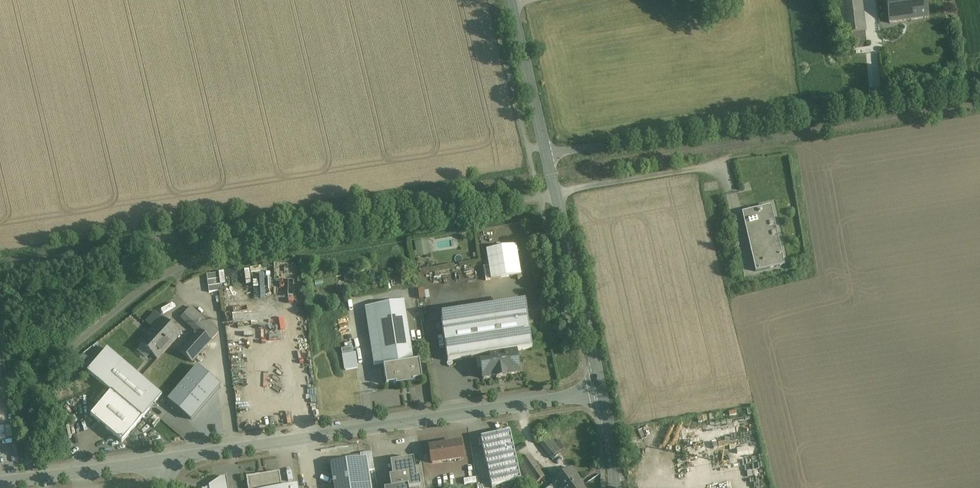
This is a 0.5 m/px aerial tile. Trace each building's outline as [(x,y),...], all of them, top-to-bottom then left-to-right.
[(846,43),(866,41),(861,0),(840,0),(846,43)] [(890,23),(928,18),(925,0),(887,0),(890,23)] [(771,206),(742,212),(755,272),(784,265),(771,206)] [(416,241),(418,257),(430,255),(429,240),(416,241)] [(517,245),(487,249),(492,280),(522,276),(517,245)] [(403,302),(374,307),(383,366),(413,362),(403,302)] [(525,306),(441,319),(448,362),(476,358),(490,356),(515,352),(532,349),(525,306)] [(197,333),(180,351),(192,362),(205,348),(212,341),(219,333),(191,307),(181,318),(197,333)] [(374,368),(383,366),(374,307),(365,308),(374,368)] [(155,312),(145,322),(152,328),(161,318),(155,312)] [(180,335),(161,318),(152,328),(139,342),(157,360),(180,335)] [(162,396),(107,349),(87,372),(87,373),(88,373),(95,379),(95,380),(96,380),(103,386),(103,387),(104,387),(109,391),(109,392),(109,391),(111,393),(111,392),(142,419),(162,396)] [(343,354),(345,370),(359,368),(357,352),(343,354)] [(515,352),(490,356),(491,362),(481,366),(481,370),(483,379),(496,377),(496,379),(506,378),(506,376),(519,374),(515,352)] [(481,370),(481,366),(491,362),(490,356),(476,358),(478,371),(481,370)] [(413,362),(383,366),(386,386),(395,384),(396,386),(413,384),(413,381),(422,380),(419,361),(413,362)] [(142,419),(111,392),(111,393),(90,417),(122,443),(142,419)] [(510,432),(481,438),(492,487),(521,481),(510,432)] [(561,451),(550,438),(541,446),(552,459),(561,451)] [(460,444),(429,448),(432,464),(463,459),(460,444)] [(544,477),(529,456),(521,462),(536,484),(536,483),(544,477)] [(416,458),(390,462),(392,476),(389,477),(391,487),(408,485),(408,487),(413,487),(420,487),(416,458)] [(330,464),(334,487),(371,487),(367,459),(330,464)] [(571,469),(552,483),(556,487),(585,487),(571,469)] [(246,478),(247,481),(248,487),(282,487),(279,472),(246,478)] [(226,478),(220,479),(209,487),(228,487),(226,478)]
